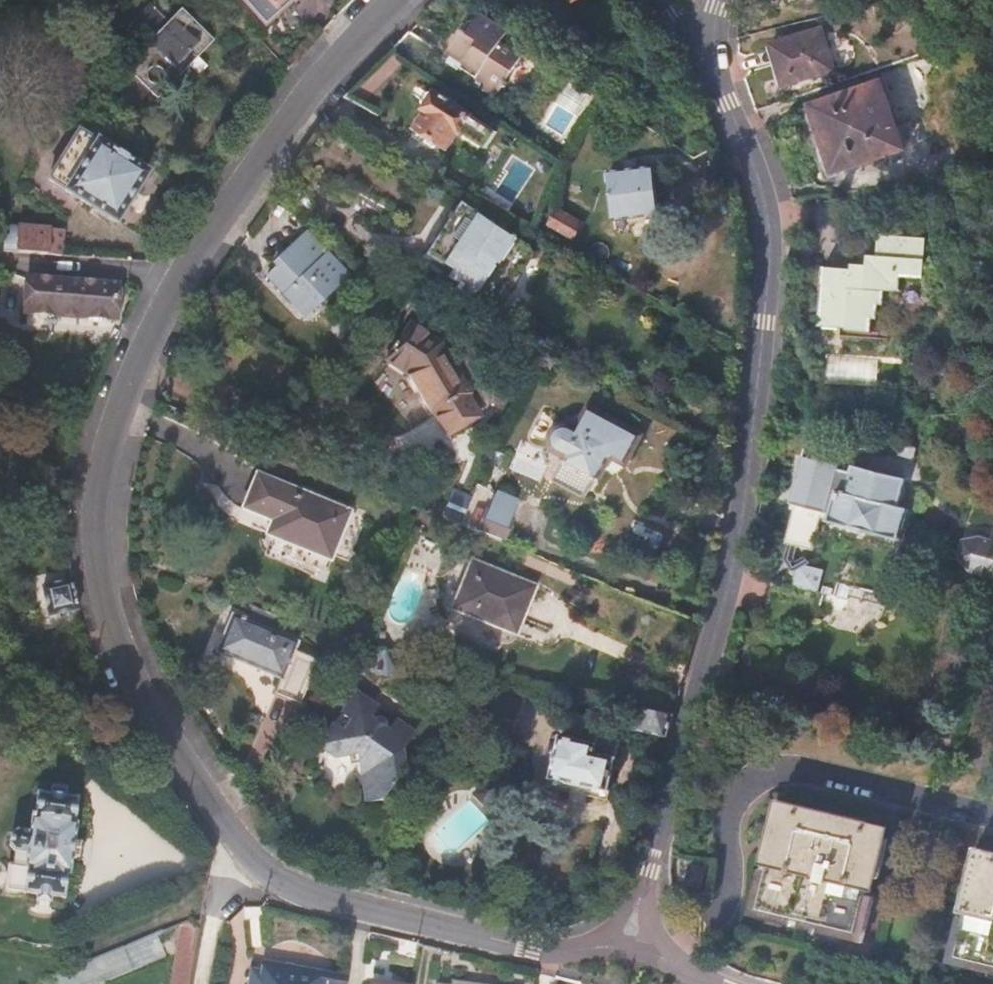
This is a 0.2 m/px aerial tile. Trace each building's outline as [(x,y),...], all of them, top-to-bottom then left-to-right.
[(279,0),(262,0),(270,9),(279,0)] [(168,22),(151,7),(131,27),(147,43),(124,68),(155,99),(210,42),(179,10),(168,22)] [(478,18),(447,63),(457,70),(462,68),(484,82),(482,86),(494,94),(520,56),(500,42),(505,36),(478,18)] [(824,29),(772,45),(784,84),(835,69),(824,29)] [(879,84),(799,111),(821,176),(901,151),(879,84)] [(427,112),(418,124),(430,133),(426,139),(435,147),(441,141),(448,146),(461,130),(484,148),(496,132),(470,115),(471,112),(440,90),(431,89),(425,98),(427,112)] [(49,177),(92,205),(131,162),(97,140),(103,130),(90,121),(83,122),(49,177)] [(703,129),(690,141),(696,147),(707,134),(703,129)] [(132,162),(94,204),(119,218),(148,173),(132,162)] [(651,164),(606,169),(612,217),(656,211),(651,164)] [(462,205),(427,255),(452,272),(446,280),(457,288),(455,291),(460,295),(463,292),(472,299),(496,266),(498,267),(515,242),(462,205)] [(556,208),(548,221),(571,234),(579,222),(556,208)] [(1,250),(49,253),(50,253),(62,239),(62,230),(8,227),(7,234),(2,234),(1,250)] [(279,267),(266,279),(268,280),(270,278),(307,315),(324,301),(316,293),(345,267),(311,233),(313,231),(312,229),(276,263),(279,267)] [(850,270),(824,267),(819,314),(825,314),(817,325),(845,327),(845,330),(870,331),(872,319),(875,319),(876,306),(882,307),(883,292),(897,293),(899,279),(921,281),(925,240),(878,236),(876,256),(866,256),(865,265),(850,264),(850,270)] [(125,284),(28,278),(26,312),(117,317),(118,293),(125,293),(125,284)] [(413,324),(390,361),(411,373),(434,414),(437,413),(450,435),(482,418),(469,395),(472,392),(442,342),(413,324)] [(829,359),(828,379),(875,381),(876,361),(829,359)] [(613,458),(628,428),(591,408),(580,428),(574,425),(571,424),(567,423),(563,423),(560,424),(557,426),(554,429),(552,433),(551,438),(551,442),(553,446),(556,449),(560,452),(566,455),(565,458),(598,475),(600,471),(603,471),(608,462),(606,459),(606,457),(609,456),(613,458)] [(836,493),(829,524),(901,538),(908,507),(900,505),(906,476),(852,466),(851,468),(835,465),(828,492),(836,493)] [(268,540),(272,549),(329,572),(353,513),(289,486),(257,475),(241,509),(274,522),(268,540)] [(460,524),(469,503),(455,497),(447,518),(460,524)] [(486,512),(478,529),(505,540),(515,514),(489,503),(486,512)] [(463,523),(478,529),(486,512),(471,505),(463,523)] [(50,616),(79,608),(72,580),(68,535),(69,515),(62,516),(61,537),(56,538),(58,572),(62,571),(61,582),(42,587),(50,616)] [(982,535),(965,538),(961,555),(974,569),(992,574),(992,538),(982,535)] [(523,616),(535,587),(472,561),(451,610),(506,632),(514,612),(523,616)] [(801,569),(795,592),(820,599),(826,576),(801,569)] [(300,640),(234,614),(219,650),(284,677),(277,691),(303,702),(319,658),(296,649),(300,640)] [(369,644),(357,641),(355,644),(352,659),(364,663),(369,644)] [(373,645),(369,644),(364,663),(369,669),(387,675),(397,670),(402,652),(373,645)] [(364,693),(360,692),(347,712),(354,717),(348,727),(341,721),(327,741),(341,751),(353,749),(355,760),(368,757),(376,798),(389,796),(408,766),(405,749),(418,730),(398,717),(392,724),(389,721),(389,715),(385,712),(378,713),(375,712),(380,705),(364,693)] [(667,735),(673,712),(637,704),(632,728),(667,735)] [(595,746),(560,736),(547,778),(605,795),(619,745),(597,738),(595,746)] [(470,790),(482,804),(496,792),(485,778),(470,790)] [(29,869),(25,891),(38,893),(38,896),(51,899),(52,896),(62,897),(64,900),(68,874),(70,874),(77,824),(75,824),(78,802),(80,800),(79,798),(76,799),(66,797),(66,794),(53,793),(52,795),(41,794),(40,792),(38,794),(39,796),(36,818),(33,819),(31,833),(19,831),(11,835),(10,844),(17,851),(28,853),(26,868),(29,869)] [(883,831),(783,807),(757,908),(859,933),(883,831)] [(979,853),(956,954),(992,963),(992,856),(979,853)] [(8,889),(25,891),(29,869),(26,868),(10,866),(8,889)] [(201,928),(187,920),(176,983),(191,983),(201,928)] [(58,975),(62,983),(102,983),(169,956),(160,933),(58,975)] [(268,961),(265,974),(261,980),(260,983),(348,983),(349,978),(268,961)] [(449,976),(448,983),(503,983),(449,976)]
